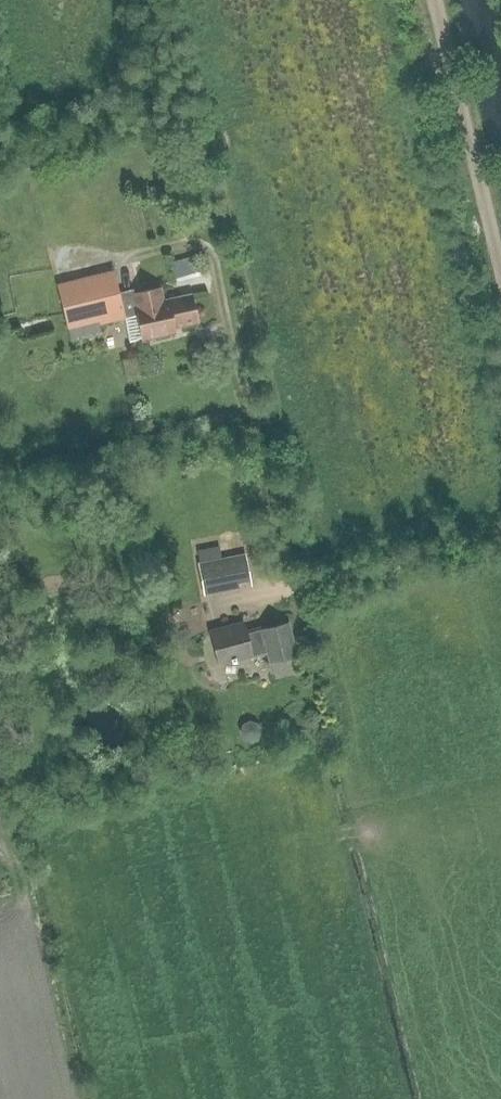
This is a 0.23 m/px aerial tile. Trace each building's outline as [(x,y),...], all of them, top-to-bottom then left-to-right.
[(170,262),(176,282),(201,275),(195,255),(170,262)] [(196,322),(190,293),(165,300),(161,285),(134,292),(134,290),(119,293),(118,287),(61,301),(68,333),(126,319),(130,342),(174,333),(173,327),(196,322)] [(245,553),(198,562),(204,596),(240,589),(239,584),(250,582),(245,553)] [(296,656),(288,622),(245,633),(243,624),(213,632),(221,663),(253,654),(254,655),(267,652),(270,663),(296,656)] [(251,719),(244,723),(241,731),(244,738),(252,741),(259,738),(262,729),(259,722),(251,719)]
